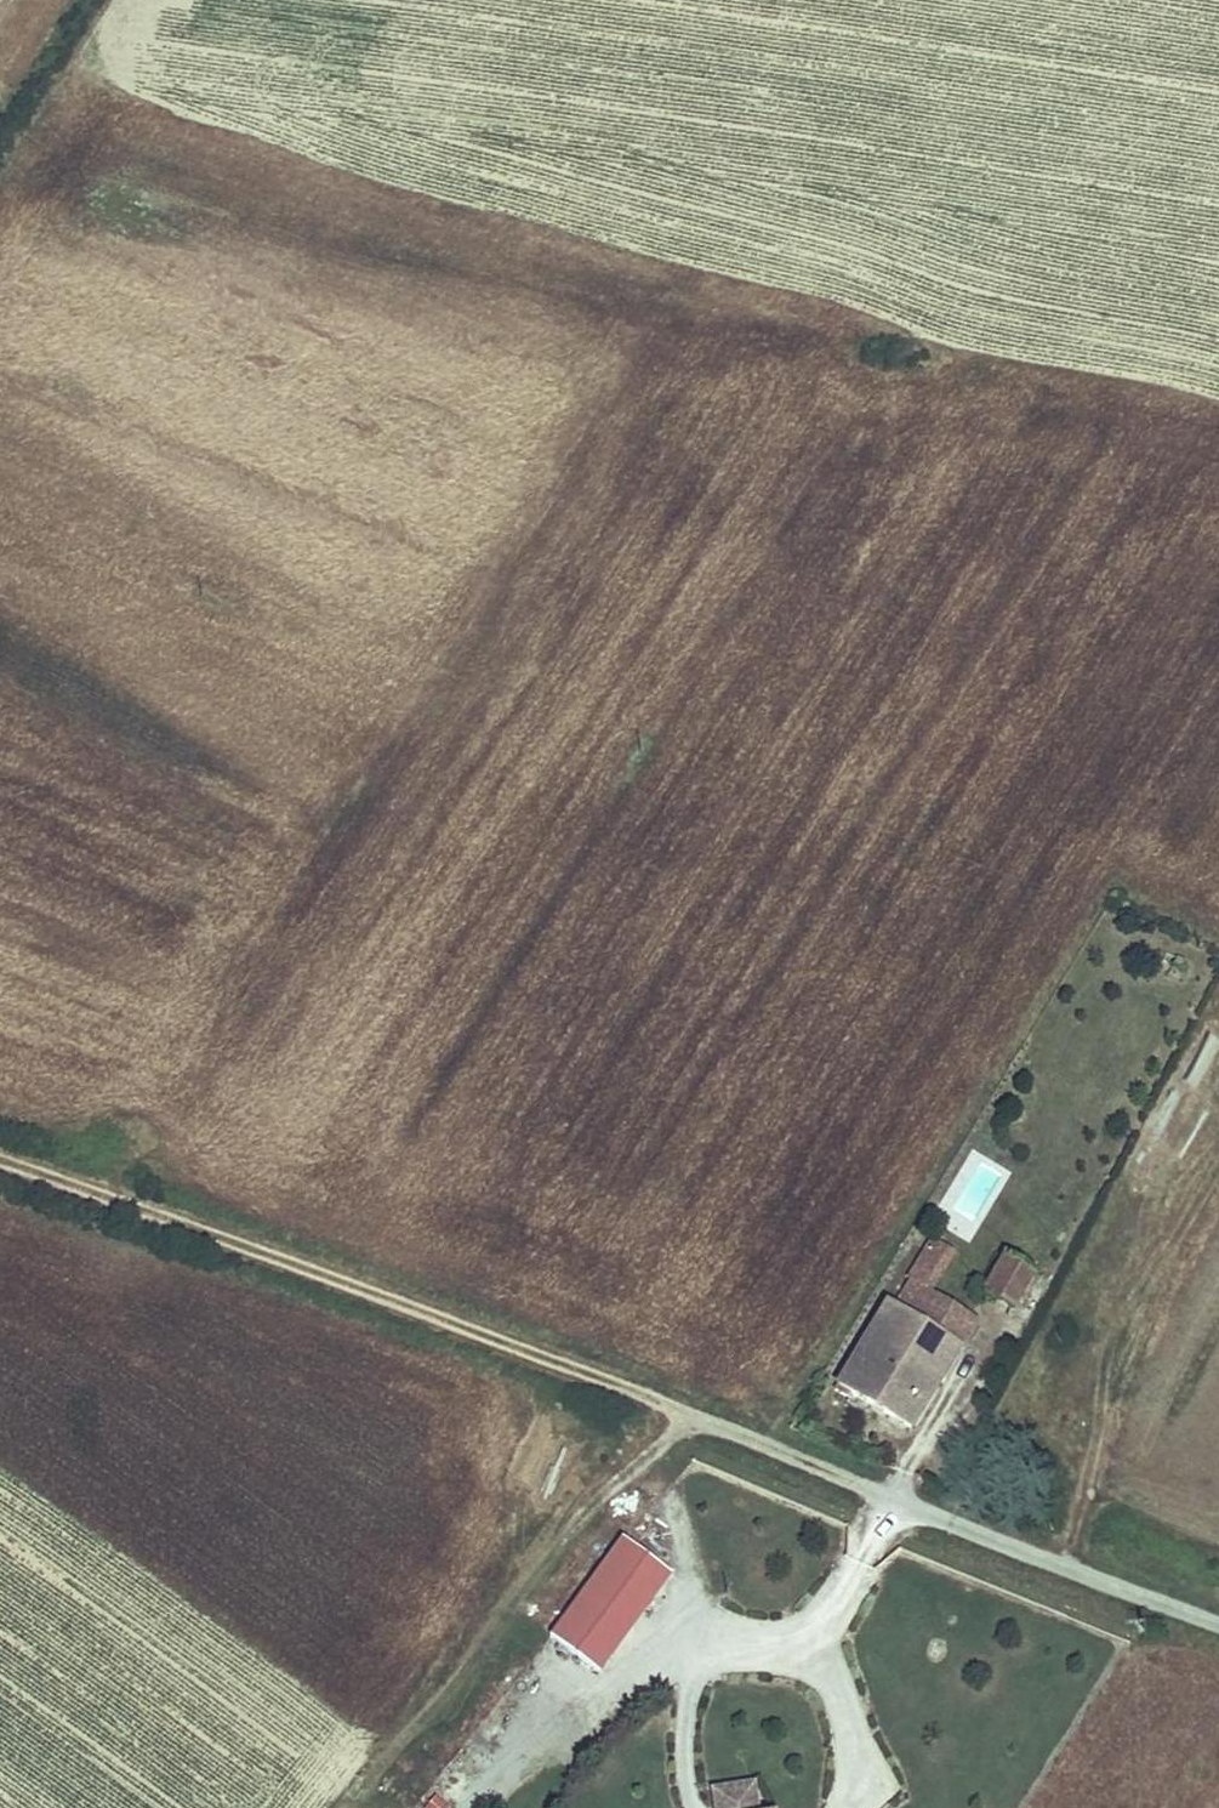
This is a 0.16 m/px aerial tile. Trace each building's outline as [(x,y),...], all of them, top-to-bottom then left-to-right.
[(1035,1270),(1005,1252),(983,1288),(1011,1305),(1035,1270)] [(914,1283),(930,1292),(946,1264),(931,1254),(914,1283)] [(886,1298),(859,1283),(835,1323),(862,1339),(884,1302),(886,1298)] [(897,1310),(958,1344),(974,1317),(930,1292),(914,1283),(897,1310)] [(884,1302),(862,1339),(836,1385),(903,1424),(958,1344),(897,1310),(884,1302)] [(595,1671),(667,1571),(617,1535),(545,1635),(595,1671)] [(751,1797),(714,1804),(714,1807),(753,1807),(751,1797)]
